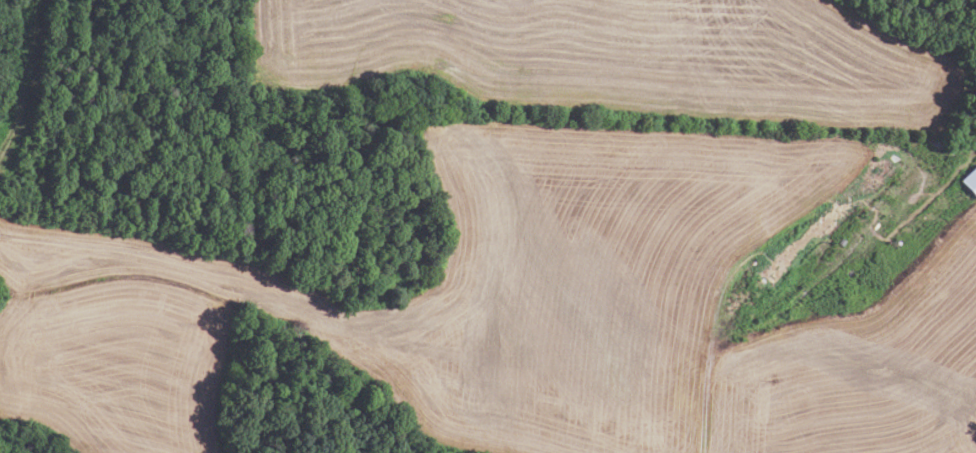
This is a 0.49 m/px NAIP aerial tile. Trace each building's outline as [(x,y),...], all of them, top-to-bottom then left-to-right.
[(962,180),(975,195),(975,167),(962,180)]
